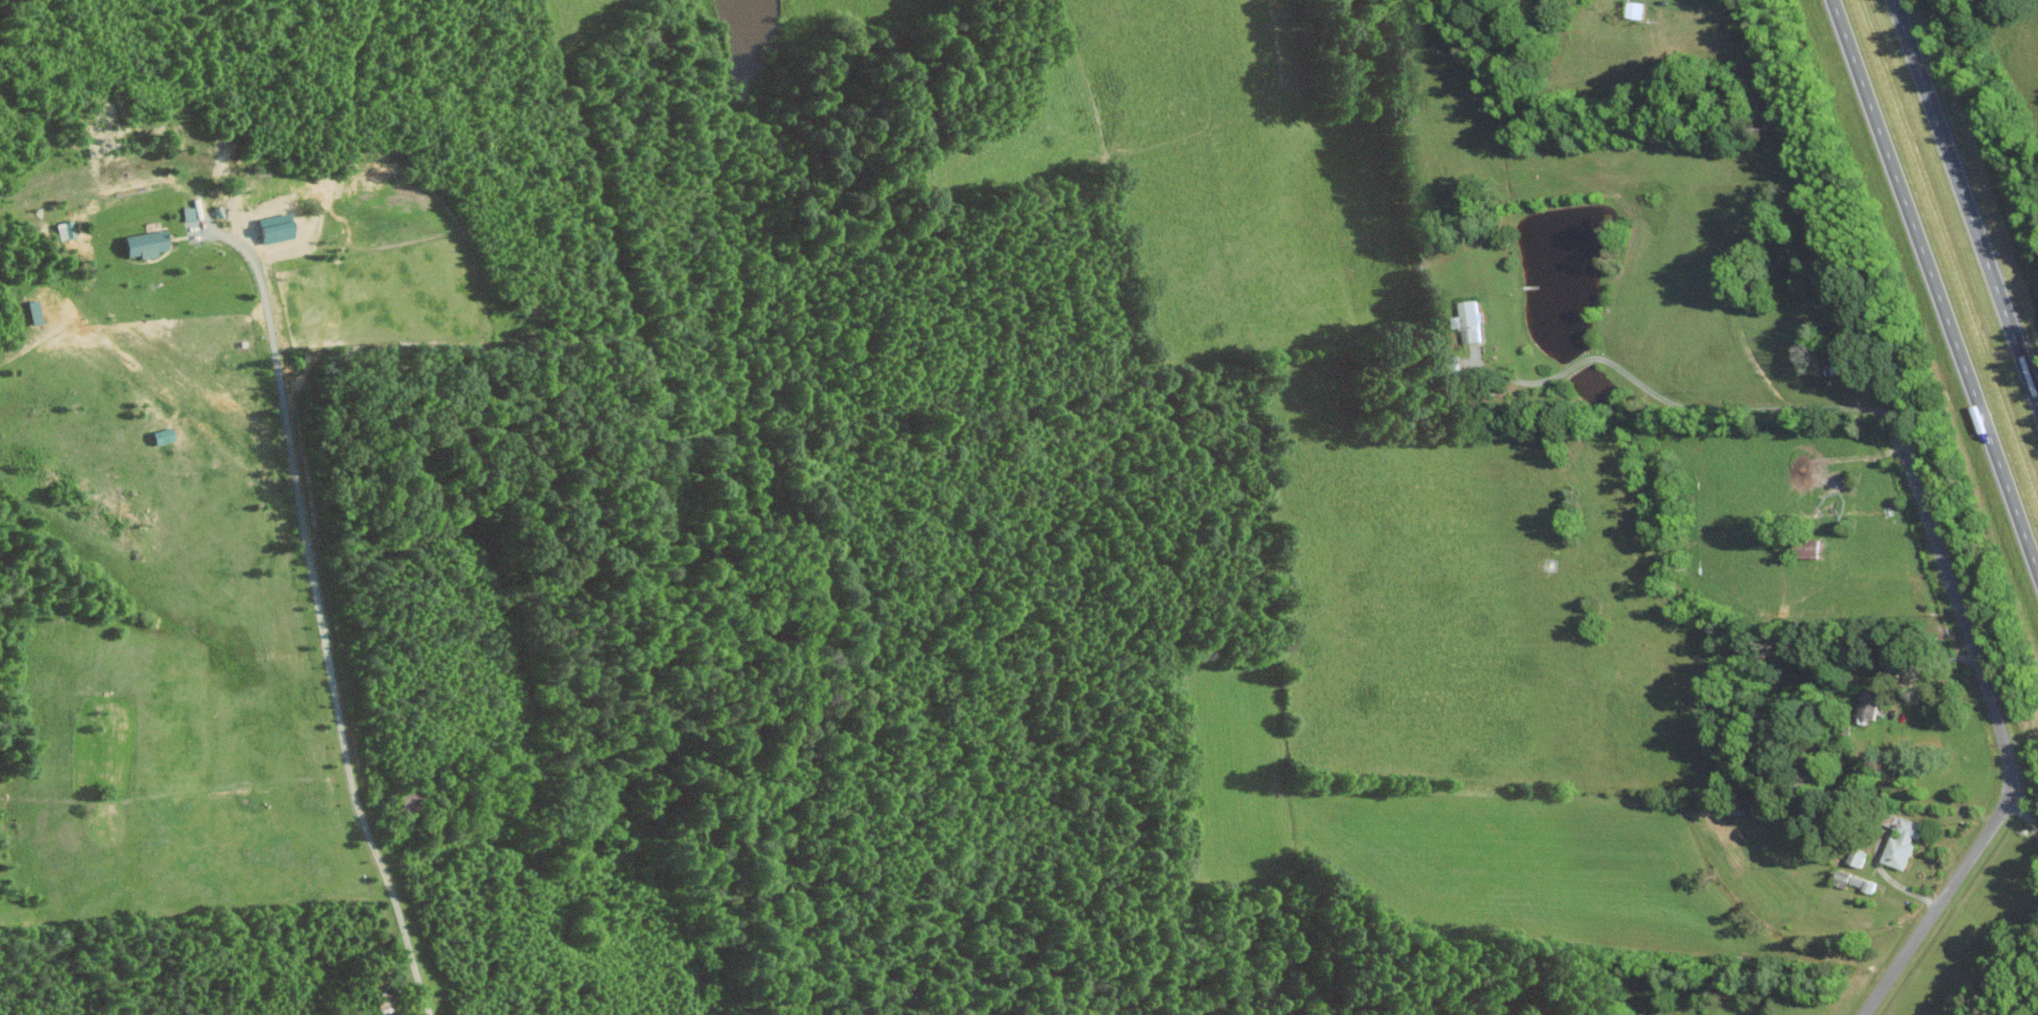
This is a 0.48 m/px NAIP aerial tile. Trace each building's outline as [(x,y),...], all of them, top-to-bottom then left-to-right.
[(1627,17),(1643,17),(1643,2),(1627,1),(1627,17)] [(161,255),(160,250),(172,248),(168,229),(128,236),(132,256),(143,254),(144,258),(161,255)] [(33,313),(42,313),(41,300),(32,301),(33,313)] [(1481,324),(1479,300),(1461,301),(1462,316),(1454,316),(1454,329),(1465,328),(1465,341),(1475,341),(1474,325),(1481,324)] [(158,444),(178,440),(175,427),(156,431),(158,444)] [(1882,693),(1865,691),(1862,717),(1879,719),(1882,693)] [(1887,863),(1908,870),(1918,841),(1921,841),(1927,824),(1904,816),(1887,863)] [(1851,874),(1850,877),(1837,872),(1835,879),(1873,893),(1876,883),(1851,874)]
